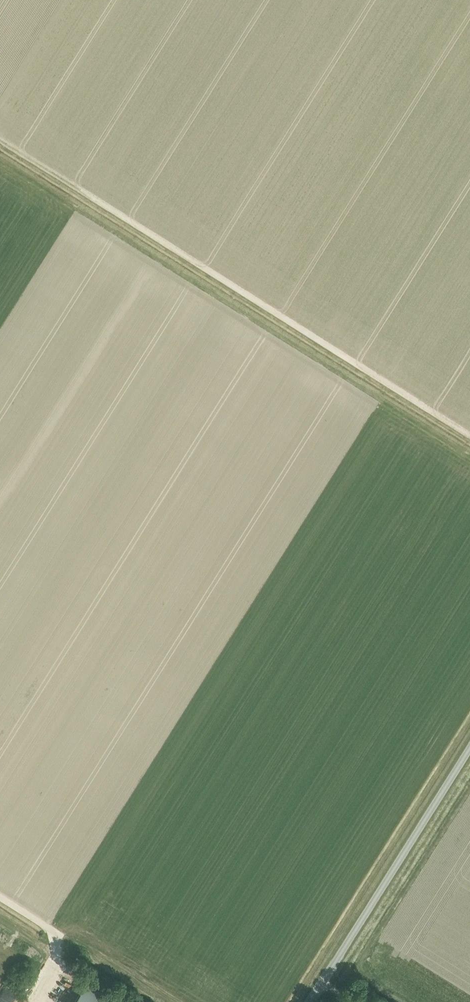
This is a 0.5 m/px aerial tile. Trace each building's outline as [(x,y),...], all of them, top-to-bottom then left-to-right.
[(43,981),(28,972),(10,1001),(31,1001),(43,981)] [(11,991),(0,984),(0,1001),(4,1001),(11,991)] [(85,986),(75,1001),(111,1001),(85,986)]
